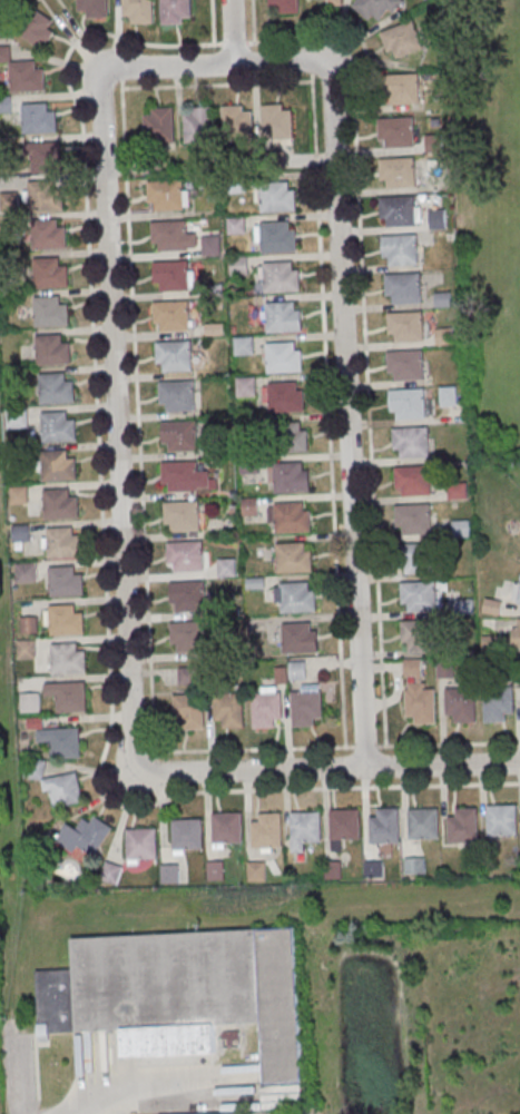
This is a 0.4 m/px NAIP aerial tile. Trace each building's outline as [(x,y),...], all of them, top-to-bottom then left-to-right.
[(108,0),(78,0),(79,10),(88,10),(88,17),(109,16),(108,0)] [(153,0),(123,0),(124,17),(133,16),(133,23),(154,22),(153,0)] [(163,23),(162,0),(191,0),(192,16),(183,16),(184,23),(163,23)] [(299,0),(270,0),(271,7),(278,6),(279,13),(300,12),(299,0)] [(359,14),(383,19),(385,11),(397,14),(400,0),(362,0),(359,14)] [(56,32),(50,28),(55,21),(37,10),(21,35),(44,50),(56,32)] [(413,19),(424,47),(396,58),(394,50),(389,51),(381,31),(413,19)] [(37,59),(38,68),(43,68),(45,89),(12,91),(10,61),(37,59)] [(384,73),(419,72),(420,102),(393,103),(392,95),(385,95),(384,73)] [(49,101),(49,110),(56,110),(57,131),(23,132),(22,103),(49,101)] [(262,105),(264,139),(294,137),(293,109),(284,109),(283,103),(262,105)] [(214,105),(216,140),(186,141),(184,112),(194,112),(193,106),(214,105)] [(223,106),(225,141),(255,139),(253,110),(244,111),(244,105),(223,106)] [(174,107),(176,141),(146,144),(144,115),(153,114),(153,108),(174,107)] [(379,118),(414,116),(415,146),(386,147),(386,138),(380,139),(379,118)] [(426,134),(442,134),(443,151),(426,152),(426,134)] [(55,141),(55,150),(61,150),(62,171),(29,172),(28,142),(55,141)] [(381,158),(414,156),(415,186),(389,187),(389,178),(381,179),(381,158)] [(148,180),(183,178),(184,208),(157,209),(156,200),(149,201),(148,180)] [(57,179),(57,188),(62,188),(63,209),(31,210),(29,180),(57,179)] [(290,180),(290,189),(296,189),(297,210),(262,211),(261,183),(290,180)] [(380,196),(414,195),(415,225),(389,226),(387,217),(381,217),(380,196)] [(430,209),(445,208),(447,227),(430,227),(430,209)] [(59,217),(59,226),(65,226),(66,247),(33,248),(31,218),(59,217)] [(229,234),(246,233),(245,218),(228,218),(229,234)] [(153,220),(186,219),(187,249),(160,250),(160,241),(154,241),(153,220)] [(290,220),(290,229),(296,229),(297,250),(263,252),(261,223),(290,220)] [(382,235),(416,233),(418,263),(391,264),(390,255),(383,256),(382,235)] [(203,235),(203,255),(221,255),(221,235),(203,235)] [(60,256),(60,265),(67,265),(68,285),(35,287),(33,257),(60,256)] [(248,257),(232,257),(232,273),(248,273),(248,257)] [(155,260),(188,259),(189,289),(163,290),(161,282),(155,282),(155,260)] [(293,260),(294,269),(300,269),(301,290),(266,292),(264,263),(293,260)] [(385,274),(421,272),(422,302),(393,303),(393,294),(386,295),(385,274)] [(435,292),(451,290),(451,306),(435,307),(435,292)] [(60,295),(61,304),(67,303),(68,324),(36,326),(33,296),(60,295)] [(154,300),(188,299),(189,329),(163,331),(161,322),(155,322),(154,300)] [(295,300),(295,309),(302,309),(303,331),(268,332),(266,303),(295,300)] [(389,313),(423,312),(424,341),(396,342),(396,334),(390,334),(389,313)] [(436,328),(452,327),(452,343),(436,344),(436,328)] [(63,333),(63,342),(69,342),(70,363),(38,364),(36,335),(63,333)] [(157,342),(192,339),(193,369),(165,371),(165,362),(158,363),(157,342)] [(296,341),(296,349),(302,349),(303,371),(268,372),(267,343),(296,341)] [(387,351),(422,349),(423,379),(396,379),(395,372),(389,372),(387,351)] [(67,372),(67,381),(72,379),(75,401),(41,403),(39,373),(67,372)] [(254,396),(254,380),(239,380),(238,396),(254,396)] [(159,382),(194,381),(195,410),(168,411),(167,402),(160,403),(159,382)] [(297,381),(298,390),(304,390),(305,411),(271,412),(268,383),(297,381)] [(440,386),(457,386),(458,404),(441,405),(440,386)] [(390,388),(424,387),(425,417),(399,418),(398,410),(391,410),(390,388)] [(68,411),(69,420),(75,418),(76,440),(43,442),(41,412),(68,411)] [(163,422),(197,421),(198,450),(170,451),(170,443),(164,443),(163,422)] [(301,421),(302,430),(307,430),(308,450),(274,452),(272,422),(301,421)] [(393,427),(428,426),(429,455),(401,456),(401,448),(394,448),(393,427)] [(69,448),(69,457),(75,457),(77,479),(43,481),(41,451),(69,448)] [(163,462),(197,461),(198,490),(170,491),(170,482),(164,483),(163,462)] [(303,462),(303,471),(310,470),(311,491),(275,493),(274,463),(303,462)] [(395,466),(430,465),(431,495),(404,495),(403,487),(396,487),(395,466)] [(449,483),(467,482),(468,497),(449,499),(449,483)] [(70,487),(70,496),(77,496),(78,516),(45,519),(43,489),(70,487)] [(27,488),(12,488),(12,503),(27,503),(27,488)] [(165,501),(199,500),(200,530),(173,531),(173,522),(166,522),(165,501)] [(304,501),(304,510),(311,510),(312,531),(276,532),(275,503),(304,501)] [(396,504),(430,503),(431,532),(404,533),(404,524),(398,525),(396,504)] [(73,525),(75,534),(80,534),(81,555),(49,556),(47,528),(73,525)] [(168,541),(203,540),(204,570),(177,571),(176,562),(169,562),(168,541)] [(305,541),(306,550),(312,550),(313,571),(278,572),(276,543),(305,541)] [(400,543),(433,541),(434,571),(408,572),(408,563),(400,563),(400,543)] [(222,562),(224,575),(235,574),(233,561),(222,562)] [(36,582),(36,565),(19,565),(19,582),(36,582)] [(76,565),(77,574),(82,574),(84,594),(51,597),(49,566),(76,565)] [(401,581),(435,580),(436,610),(409,611),(409,602),(402,602),(401,581)] [(170,582),(205,581),(206,610),(178,611),(178,602),(171,603),(170,582)] [(310,581),(310,590),(315,589),(316,610),(282,612),(281,582),(310,581)] [(77,603),(77,612),(84,612),(85,633),(51,634),(50,605),(77,603)] [(35,620),(25,619),(25,630),(35,630),(35,620)] [(402,621),(436,619),(438,649),(410,650),(410,641),(403,641),(402,621)] [(170,622),(204,621),(205,650),(178,651),(178,643),(171,643),(170,622)] [(311,621),(312,630),(317,630),(318,651),(284,652),(282,623),(311,621)] [(36,640),(18,640),(18,659),(36,659),(36,640)] [(79,641),(79,650),(86,650),(87,671),(53,673),(52,643),(79,641)] [(455,676),(455,662),(438,662),(438,676),(455,676)] [(87,683),(49,683),(49,713),(87,713),(87,683)] [(484,720),(483,687),(513,686),(514,712),(506,712),(506,720),(484,720)] [(477,721),(475,687),(447,688),(447,716),(455,714),(455,721),(477,721)] [(436,722),(435,688),(406,689),(406,716),(415,716),(415,722),(436,722)] [(293,726),(292,691),(322,690),(323,718),(314,718),(314,724),(293,726)] [(245,727),(244,692),(214,693),(215,720),(224,720),(224,727),(245,727)] [(254,727),(253,692),(282,692),(283,719),(274,719),(275,726),(254,727)] [(204,728),(203,693),(174,694),(174,721),(183,721),(183,728),(204,728)] [(52,757),(80,757),(80,728),(40,728),(40,741),(52,741),(52,757)] [(83,800),(78,772),(47,777),(44,759),(26,762),(29,779),(43,777),(46,793),(53,791),(55,806),(83,800)] [(488,805),(517,804),(518,834),(489,835),(488,805)] [(449,817),(457,816),(457,808),(479,807),(479,841),(449,842),(449,817)] [(331,809),(360,808),(361,838),(332,838),(331,809)] [(370,817),(377,817),(377,808),(400,808),(400,841),(370,842),(370,817)] [(409,808),(438,808),(439,838),(410,838),(409,808)] [(292,811),(321,810),(321,840),(292,841),(292,811)] [(213,812),(242,811),(243,841),(214,842),(213,812)] [(252,821),(259,821),(259,812),(282,812),(283,846),(253,847),(252,821)] [(59,838),(93,860),(113,828),(91,813),(80,830),(69,822),(59,838)] [(174,818),(203,818),(204,847),(175,848),(174,818)] [(128,828),(157,828),(157,858),(128,858),(128,828)] [(424,859),(405,859),(405,875),(424,875),(424,859)] [(209,880),(225,880),(225,861),(209,861),(209,880)] [(266,881),(266,861),(249,861),(249,881),(266,881)] [(166,883),(178,882),(178,867),(166,867),(166,883)] [(72,936),(73,969),(37,970),(39,1041),(50,1041),(49,1032),(123,1030),(124,1057),(216,1054),(216,1024),(262,1023),(264,1084),(302,1082),(297,929),(72,936)]
